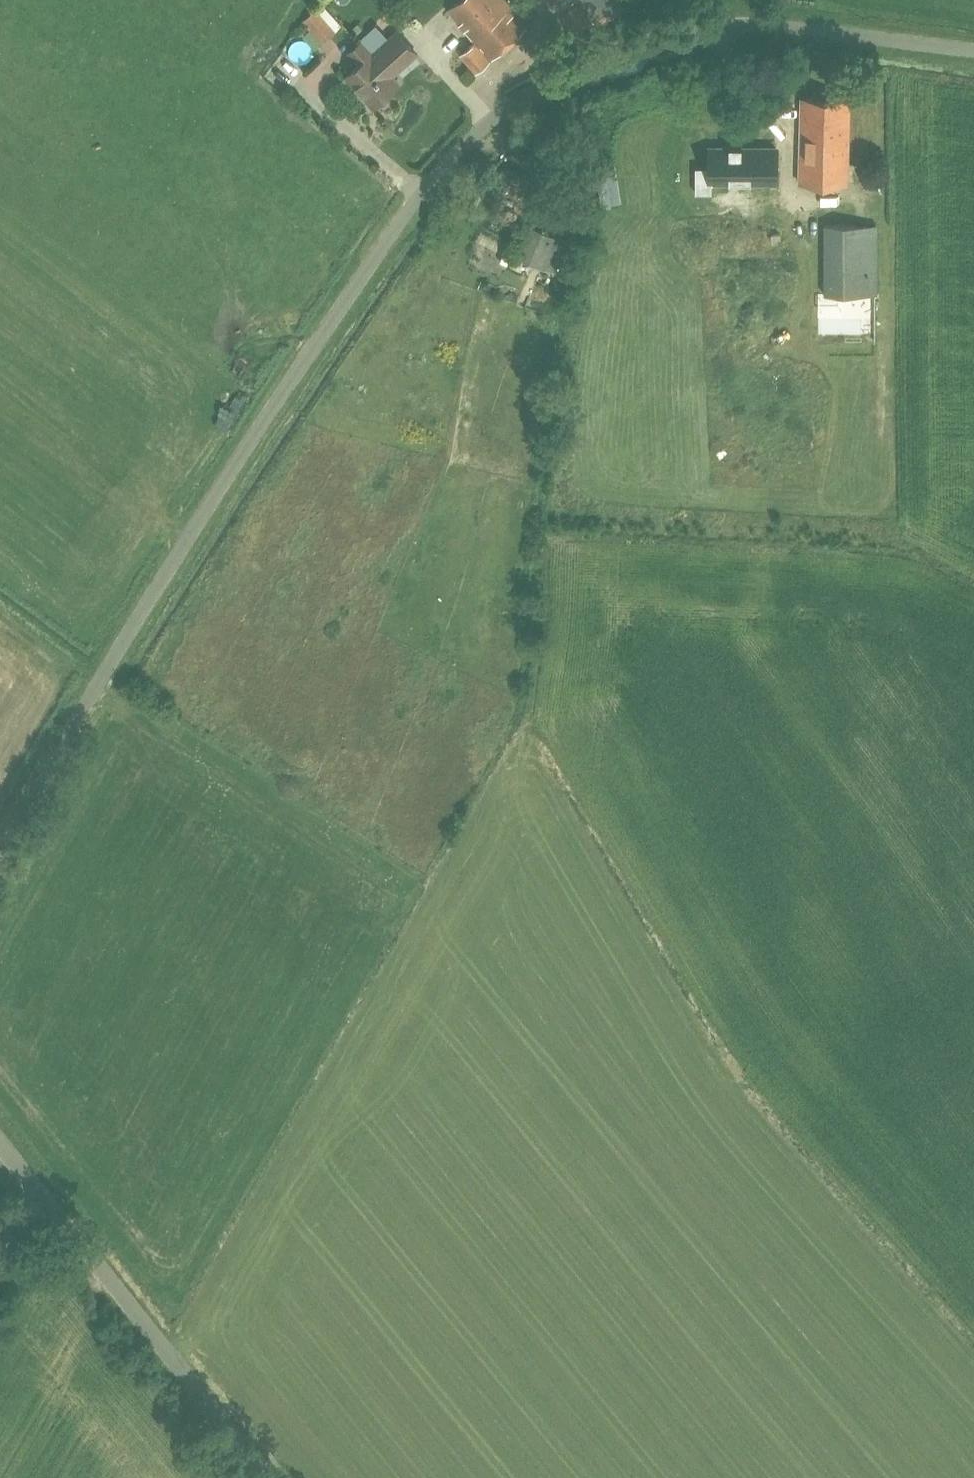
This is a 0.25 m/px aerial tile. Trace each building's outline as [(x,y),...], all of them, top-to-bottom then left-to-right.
[(509,7),(512,5),(507,0),(459,0),(449,9),(477,41),(462,54),(477,71),(527,26),(509,7)] [(599,27),(582,0),(552,20),(569,47),(599,27)] [(323,41),(335,30),(315,9),(304,20),(323,41)] [(418,52),(398,30),(373,53),(363,41),(351,51),(362,63),(347,77),(374,106),(400,82),(394,75),(418,52)] [(849,182),(852,98),(802,97),(800,181),(849,182)] [(696,166),(696,192),(712,192),(712,181),(768,181),(768,163),(776,163),(777,147),(711,147),(711,166),(696,166)] [(544,183),(506,167),(483,223),(521,239),(544,183)] [(556,271),(569,241),(529,224),(516,253),(556,271)] [(825,224),(825,242),(845,242),(845,293),(877,294),(877,224),(825,224)] [(19,1260),(27,1265),(29,1265),(36,1253),(26,1248),(19,1260)]
